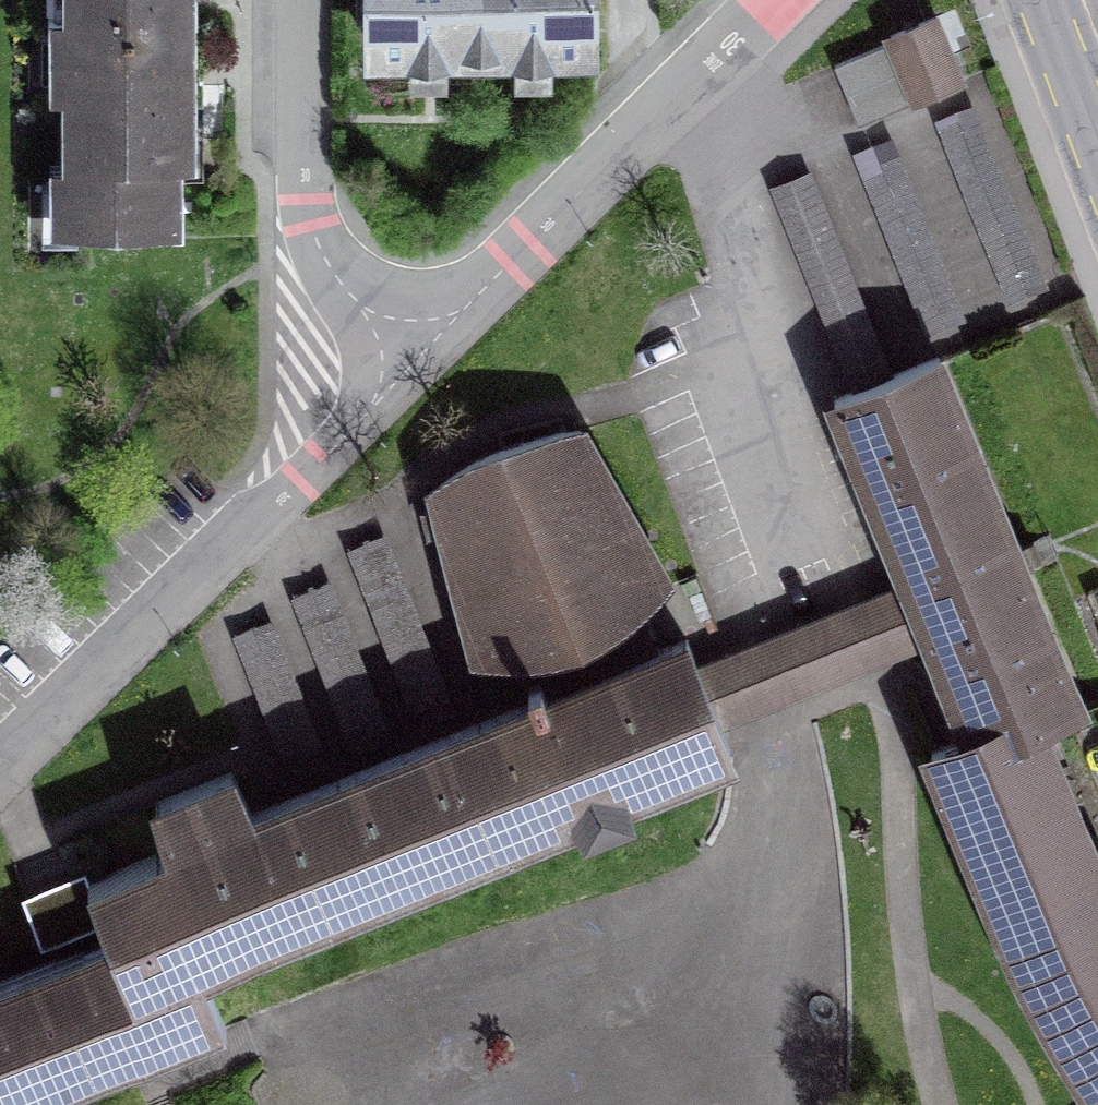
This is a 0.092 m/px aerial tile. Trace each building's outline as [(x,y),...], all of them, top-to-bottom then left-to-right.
[(74,20),(61,20),(61,227),(183,227),(183,129),(197,129),(196,0),(74,0),(74,20)] [(376,54),(588,52),(587,0),(375,0),(376,54)] [(833,64),(857,123),(961,81),(950,54),(969,46),(956,13),(833,64)] [(1010,304),(1046,289),(974,110),(937,125),(1010,304)] [(892,143),(856,158),(929,338),(965,323),(892,143)] [(810,176),(772,192),(845,375),(884,359),(810,176)] [(977,750),(1038,725),(1082,708),(937,354),(833,397),(910,585),(929,631),(970,733),(977,750)] [(534,698),(651,650),(631,610),(665,578),(580,431),(539,436),(505,447),(469,465),(436,488),(477,653),(522,651),(535,679),(528,683),(534,698)] [(379,519),(330,538),(377,660),(426,641),(379,519)] [(323,562),(274,580),(318,694),(366,676),(323,562)] [(699,670),(718,717),(929,631),(910,585),(699,670)] [(310,712),(266,601),(218,620),(263,730),(310,712)] [(699,670),(685,636),(651,650),(534,698),(252,812),(235,770),(154,803),(171,845),(61,889),(82,942),(0,975),(0,1104),(30,1104),(229,1024),(204,962),(731,748),(718,717),(699,670)] [(1038,725),(977,750),(970,733),(932,751),(1028,982),(1074,1060),(1097,1096),(1097,870),(1038,725)]
